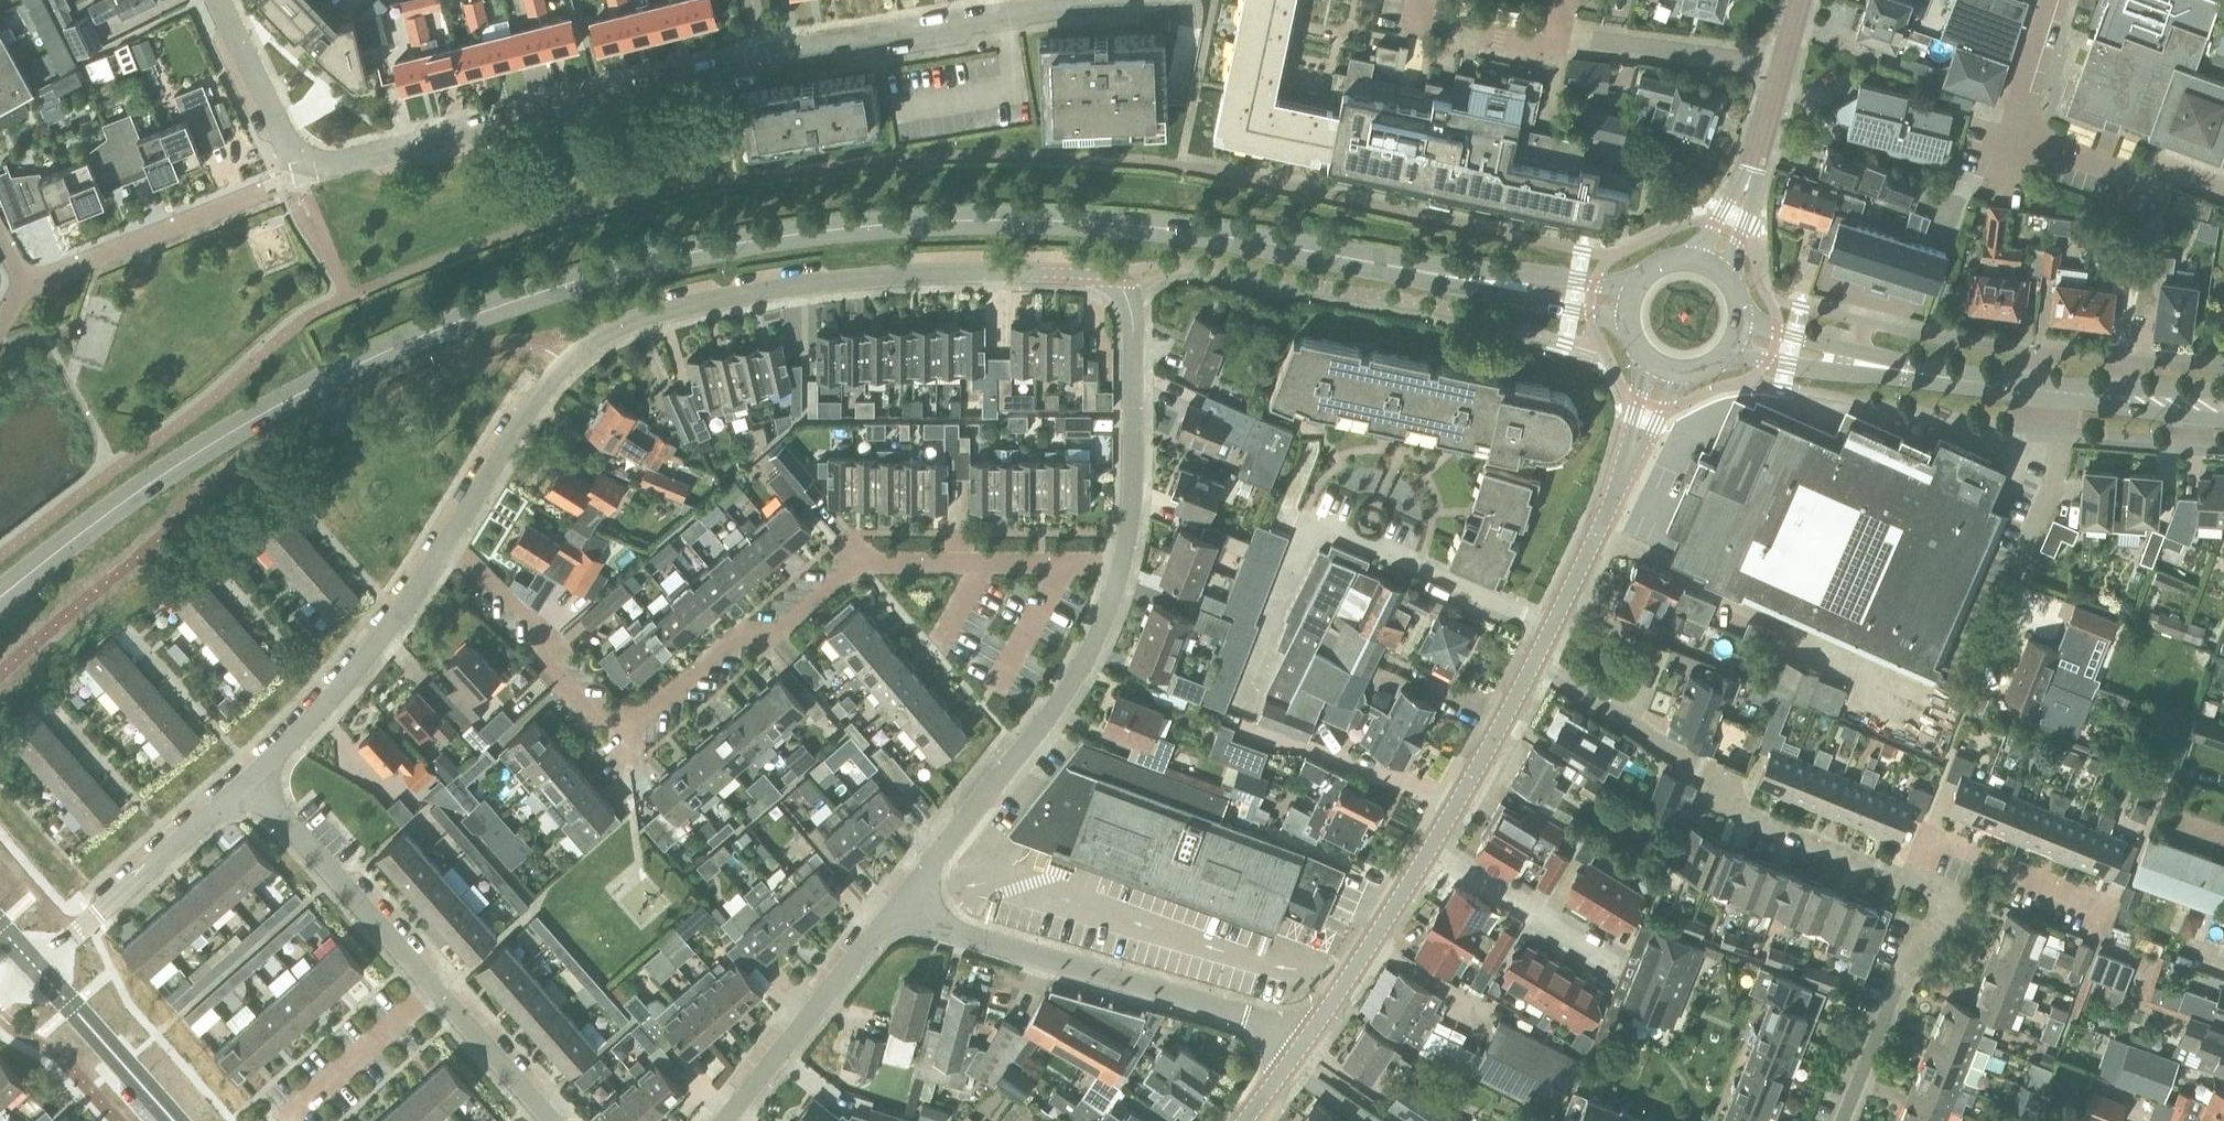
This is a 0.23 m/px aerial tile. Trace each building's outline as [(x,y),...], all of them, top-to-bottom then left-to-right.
[(54,18),(45,0),(27,0),(25,1),(38,26),(54,18)] [(159,0),(101,0),(90,5),(98,22),(123,10),(126,16),(159,1),(159,0)] [(362,79),(369,77),(356,19),(340,23),(336,28),(309,0),(262,0),(297,37),(301,32),(317,48),(316,50),(330,62),(335,62),(342,67),(342,72),(356,85),(362,79)] [(389,6),(383,0),(376,0),(361,15),(364,18),(382,13),(389,6)] [(466,14),(486,10),(484,0),(472,0),(464,2),(466,14)] [(528,15),(548,10),(546,0),(536,0),(525,3),(528,15)] [(620,1),(623,15),(630,43),(659,35),(652,8),(650,0),(625,0),(620,1)] [(652,8),(659,35),(689,28),(682,0),(652,8)] [(689,28),(719,20),(714,0),(683,0),(682,0),(689,28)] [(1215,135),(1318,157),(1328,106),(1268,94),(1288,0),(1243,0),(1215,135)] [(1682,3),(1723,13),(1726,0),(1683,0),(1682,3)] [(1867,3),(1884,9),(1882,14),(1897,19),(1899,14),(1906,17),(1904,22),(1921,27),(1924,15),(1908,10),(1911,0),(1868,0),(1867,3)] [(1921,27),(1934,32),(1941,34),(1941,35),(1958,41),(2006,57),(2010,58),(2011,55),(2020,28),(2029,0),(1930,0),(1924,15),(1921,27)] [(2068,116),(2105,129),(2109,120),(2151,135),(2149,139),(2222,164),(2223,158),(2223,83),(2196,73),(2221,0),(2108,0),(2068,116)] [(1867,3),(1858,33),(1896,46),(1901,32),(1917,38),(1930,43),(1934,32),(1921,27),(1904,22),(1906,17),(1899,14),(1897,19),(1882,14),(1884,9),(1867,3)] [(466,14),(469,30),(489,26),(486,10),(466,14)] [(412,30),(430,26),(426,12),(407,16),(407,20),(409,20),(412,30)] [(102,44),(88,14),(64,26),(78,56),(102,44)] [(623,15),(593,23),(600,51),(630,43),(623,15)] [(51,51),(66,43),(54,18),(38,26),(51,51)] [(542,26),(549,54),(579,47),(572,18),(542,26)] [(9,41),(17,36),(11,25),(3,30),(0,24),(0,46),(9,41)] [(1156,34),(1050,38),(1051,55),(1041,55),(1043,118),(1053,118),(1054,134),(1160,129),(1159,113),(1169,113),(1169,104),(1188,103),(1204,29),(1180,25),(1168,81),(1167,50),(1156,50),(1156,34)] [(428,39),(433,38),(430,26),(412,30),(414,39),(412,40),(413,44),(423,42),(427,41),(428,39)] [(520,62),(549,54),(542,26),(513,33),(520,62)] [(491,69),(520,62),(513,33),(484,40),(491,69)] [(425,55),(432,83),(462,76),(455,47),(437,52),(434,38),(433,38),(428,39),(427,41),(423,42),(426,54),(425,55)] [(462,76),(491,69),(484,40),(455,47),(462,76)] [(22,65),(9,41),(0,46),(0,78),(22,65)] [(2005,60),(2006,57),(1958,41),(1950,68),(1947,67),(1942,69),(1941,74),(1930,71),(1927,79),(1926,84),(1953,93),(1956,84),(1978,91),(1980,86),(1996,91),(2006,60),(2005,60)] [(66,43),(51,51),(62,74),(78,66),(66,43)] [(1409,46),(1401,44),(1400,48),(1379,44),(1377,53),(1398,58),(1397,66),(1405,67),(1409,46)] [(1336,70),(1328,106),(1318,157),(1321,157),(1322,151),(1331,153),(1328,165),(1605,223),(1609,206),(1618,208),(1621,190),(1630,192),(1634,172),(1583,161),(1587,141),(1519,126),(1526,92),(1456,77),(1454,86),(1427,80),(1425,89),(1372,77),(1377,53),(1372,52),(1370,59),(1351,54),(1348,73),(1336,70)] [(403,90),(432,83),(425,55),(396,62),(403,90)] [(1930,71),(1932,65),(1903,55),(1899,70),(1927,79),(1930,71)] [(22,65),(0,78),(0,106),(2,109),(36,90),(22,65)] [(78,68),(53,80),(60,94),(85,81),(78,68)] [(874,72),(741,94),(748,138),(757,137),(758,147),(759,150),(875,131),(873,118),(882,117),(874,72)] [(1673,100),(1670,108),(1658,103),(1652,121),(1665,125),(1709,139),(1723,97),(1679,83),(1642,74),(1638,91),(1673,100)] [(1890,152),(1893,153),(1941,164),(1955,112),(1908,100),(1909,94),(1861,82),(1858,93),(1842,102),(1840,104),(1839,107),(1838,111),(1840,114),(1844,117),(1852,119),(1848,135),(1888,145),(1888,148),(1890,152)] [(178,102),(157,111),(163,128),(180,171),(205,161),(200,149),(224,139),(225,143),(227,142),(204,84),(176,95),(178,102)] [(30,112),(22,98),(0,111),(0,128),(30,112)] [(1604,138),(1609,114),(1589,109),(1583,133),(1604,138)] [(132,113),(104,124),(128,182),(129,181),(127,178),(151,168),(156,181),(180,171),(163,128),(141,137),(132,113)] [(87,158),(65,167),(82,210),(107,200),(102,188),(125,179),(127,182),(128,182),(104,124),(109,137),(85,154),(87,158)] [(1881,192),(1917,205),(1925,183),(1831,149),(1822,173),(1860,187),(1861,182),(1882,190),(1881,192)] [(65,167),(43,176),(41,171),(13,175),(8,162),(5,163),(9,172),(0,175),(0,188),(7,205),(20,199),(29,221),(30,220),(29,217),(53,207),(58,220),(82,210),(65,167)] [(1787,195),(1856,217),(1861,217),(1866,200),(1852,196),(1852,194),(1839,191),(1839,192),(1823,187),(1825,181),(1797,172),(1795,178),(1793,177),(1787,195)] [(1854,223),(1856,217),(1787,195),(1781,213),(1782,213),(1784,220),(1798,224),(1803,220),(1827,228),(1837,231),(1830,253),(1841,257),(1837,270),(1865,279),(1863,287),(1888,295),(1890,287),(1922,297),(1926,284),(1937,287),(1948,254),(1854,223)] [(1908,234),(1922,238),(1927,215),(1915,211),(1908,234)] [(1972,272),(1968,307),(1972,307),(1971,311),(1983,313),(1983,309),(1992,310),(1994,312),(1996,312),(1997,310),(2001,275),(2005,245),(2003,245),(2006,215),(1988,212),(1984,243),(1982,260),(1988,261),(1986,273),(1972,272)] [(2049,231),(2067,233),(2069,218),(2051,216),(2049,231)] [(1997,310),(1996,312),(1999,313),(2001,311),(2010,312),(2010,316),(2021,318),(2022,314),(2025,314),(2029,279),(2015,277),(2016,264),(2022,264),(2023,248),(2005,245),(2001,275),(1997,310)] [(2029,247),(2027,273),(2042,274),(2042,272),(2044,248),(2029,247)] [(2044,248),(2042,272),(2054,272),(2055,266),(2060,266),(2061,249),(2044,248)] [(2139,298),(2161,301),(2156,331),(2173,333),(2176,337),(2185,338),(2189,336),(2191,336),(2198,286),(2173,282),(2176,256),(2145,252),(2139,298)] [(2054,272),(2053,288),(2057,288),(2053,318),(2056,319),(2058,322),(2066,323),(2069,320),(2077,321),(2079,324),(2082,324),(2087,286),(2089,269),(2060,266),(2055,266),(2054,272)] [(2087,286),(2082,324),(2085,324),(2087,323),(2095,324),(2097,327),(2105,328),(2108,325),(2111,326),(2116,290),(2087,286)] [(1806,309),(1834,309),(1835,290),(1807,289),(1806,309)] [(1209,381),(1225,347),(1220,344),(1227,330),(1199,317),(1191,334),(1196,336),(1186,356),(1193,359),(1187,371),(1209,381)] [(962,326),(962,371),(973,371),(973,384),(985,384),(999,384),(999,376),(999,356),(986,356),(987,324),(962,324),(962,326)] [(1036,372),(1036,326),(1036,325),(1012,325),(1012,371),(1036,372)] [(937,327),(937,373),(962,373),(962,371),(962,326),(937,326),(937,327)] [(1061,372),(1061,329),(1061,326),(1036,326),(1036,372),(1061,372)] [(913,328),(913,373),(937,373),(937,327),(913,327),(913,328)] [(889,329),(888,374),(913,375),(913,373),(913,328),(889,328),(889,329)] [(866,330),(866,376),(888,376),(888,374),(889,329),(866,329),(866,330)] [(1061,329),(1061,372),(1061,375),(1084,375),(1084,329),(1061,329)] [(843,332),(842,377),(866,377),(866,376),(866,330),(843,330),(843,332)] [(818,372),(818,379),(842,379),(842,377),(843,332),(818,332),(818,364),(818,372)] [(1297,334),(1271,400),(1285,405),(1285,404),(1289,395),(1300,397),(1298,406),(1309,409),(1307,417),(1325,420),(1326,412),(1338,415),(1340,405),(1369,411),(1367,421),(1378,423),(1376,431),(1394,435),(1395,427),(1407,429),(1409,420),(1438,426),(1436,435),(1447,437),(1445,446),(1463,449),(1464,441),(1491,446),(1492,447),(1500,448),(1503,449),(1500,464),(1496,463),(1485,500),(1489,501),(1476,535),(1465,530),(1451,563),(1503,586),(1522,543),(1512,539),(1519,520),(1530,523),(1543,479),(1532,476),(1538,456),(1538,454),(1539,454),(1540,454),(1541,454),(1542,454),(1543,454),(1544,454),(1545,454),(1547,454),(1548,454),(1549,454),(1550,454),(1551,454),(1552,453),(1553,453),(1554,453),(1555,453),(1556,452),(1557,452),(1558,451),(1559,451),(1560,451),(1561,450),(1562,449),(1563,449),(1564,448),(1565,447),(1566,446),(1567,446),(1568,445),(1568,444),(1569,443),(1570,442),(1571,441),(1572,440),(1572,439),(1573,438),(1573,437),(1574,436),(1574,435),(1575,434),(1575,433),(1575,432),(1576,431),(1576,430),(1576,429),(1577,428),(1577,427),(1577,426),(1577,425),(1577,424),(1577,423),(1577,422),(1577,421),(1577,420),(1577,419),(1577,417),(1577,416),(1577,415),(1576,414),(1576,413),(1576,412),(1575,411),(1575,410),(1575,409),(1574,408),(1574,407),(1573,406),(1573,405),(1572,404),(1571,403),(1570,402),(1570,401),(1569,400),(1568,399),(1567,398),(1566,397),(1565,396),(1564,396),(1563,395),(1562,394),(1561,393),(1560,393),(1559,392),(1558,392),(1557,392),(1556,391),(1555,391),(1554,391),(1553,390),(1552,390),(1551,390),(1552,387),(1297,334)] [(758,346),(769,392),(793,387),(793,413),(803,413),(803,363),(789,367),(783,341),(758,346)] [(769,392),(758,346),(758,345),(735,350),(746,395),(746,397),(769,392)] [(746,395),(735,350),(713,354),(724,399),(727,411),(729,419),(737,417),(736,409),(748,407),(746,397),(746,395)] [(724,399),(713,354),(689,359),(695,389),(681,396),(686,408),(701,440),(713,435),(699,404),(708,402),(710,411),(714,414),(727,411),(724,399)] [(999,384),(999,407),(1014,408),(1013,376),(999,376),(999,384)] [(1098,378),(1084,378),(1084,407),(1099,408),(1114,408),(1114,390),(1098,390),(1098,378)] [(819,379),(810,379),(810,415),(820,415),(819,379)] [(999,415),(999,407),(999,384),(985,384),(985,415),(999,415)] [(686,408),(681,396),(677,388),(664,394),(684,440),(696,434),(686,408)] [(1047,407),(1061,407),(1061,392),(1047,392),(1047,407)] [(600,409),(598,412),(644,441),(667,455),(686,462),(688,459),(669,452),(675,443),(653,429),(655,425),(651,423),(608,396),(605,400),(603,401),(599,406),(600,409)] [(866,415),(866,400),(857,400),(857,415),(866,415)] [(866,400),(866,415),(876,415),(876,400),(866,400)] [(912,400),(912,415),(924,415),(924,400),(912,400)] [(952,415),(962,415),(962,400),(952,400),(952,415)] [(1222,436),(1259,452),(1268,431),(1292,441),(1296,431),(1230,403),(1224,417),(1191,403),(1184,420),(1184,424),(1182,429),(1184,430),(1181,438),(1216,452),(1222,436)] [(1740,410),(1717,461),(1702,455),(1670,527),(1683,533),(1673,557),(1708,573),(1706,577),(1933,678),(2007,511),(2001,508),(1989,502),(2005,466),(1941,438),(1935,451),(1928,447),(1928,449),(1903,438),(1903,436),(1900,435),(1897,442),(1872,430),(1872,431),(1852,422),(1841,446),(1777,417),(1774,425),(1740,410)] [(590,425),(588,428),(632,455),(631,456),(642,463),(645,458),(659,467),(667,455),(644,441),(598,412),(595,416),(593,417),(590,422),(590,425)] [(1021,430),(1021,414),(1010,414),(1010,415),(1010,430),(1021,430)] [(1021,414),(1021,430),(1029,430),(1029,414),(1021,414)] [(1067,430),(1067,415),(1057,414),(1057,430),(1067,430)] [(1067,415),(1067,430),(1067,436),(1092,436),(1093,414),(1067,415)] [(878,437),(879,422),(868,422),(868,437),(878,437)] [(879,422),(878,437),(887,437),(888,422),(879,422)] [(911,422),(901,422),(902,437),(911,437),(911,422)] [(961,435),(961,422),(946,422),(946,450),(961,450),(962,435),(961,435)] [(753,428),(759,451),(769,442),(766,425),(753,428)] [(751,458),(759,451),(753,428),(744,430),(751,458)] [(1272,488),(1292,441),(1268,431),(1259,452),(1248,478),(1272,488)] [(972,450),(972,435),(962,435),(961,450),(972,450)] [(787,441),(771,455),(783,468),(794,482),(800,488),(813,477),(815,475),(787,441)] [(878,504),(901,504),(901,461),(901,449),(878,449),(878,457),(878,459),(878,503),(878,504)] [(1067,504),(1068,460),(1067,460),(1067,449),(1047,450),(1047,460),(1043,460),(1043,506),(1067,506),(1067,504)] [(854,501),(854,458),(854,456),(829,456),(829,459),(819,459),(819,471),(829,471),(830,502),(854,501)] [(878,503),(878,459),(878,457),(854,458),(854,501),(854,503),(878,503)] [(1068,460),(1067,504),(1091,504),(1092,457),(1068,457),(1068,460)] [(925,505),(924,462),(925,460),(901,461),(901,504),(901,506),(925,505)] [(1043,506),(1043,460),(1021,460),(1021,461),(1020,506),(1043,506)] [(996,461),(972,461),(972,477),(972,506),(996,507),(996,461)] [(1020,506),(1021,461),(996,461),(996,507),(1020,507),(1020,506)] [(950,508),(950,478),(946,478),(946,462),(924,462),(925,505),(925,508),(950,508)] [(672,477),(646,467),(640,483),(666,493),(672,477)] [(1209,525),(1210,524),(1226,484),(1184,467),(1177,485),(1184,488),(1175,512),(1206,524),(1209,525)] [(602,469),(601,471),(605,473),(598,485),(594,482),(585,477),(583,480),(564,468),(549,492),(577,510),(569,522),(590,535),(599,520),(598,520),(596,523),(577,512),(586,497),(610,511),(626,485),(602,469)] [(809,499),(800,488),(794,482),(783,468),(769,480),(786,500),(768,516),(794,546),(813,530),(798,513),(811,502),(809,499)] [(2119,529),(2124,474),(2123,474),(2123,476),(2115,475),(2115,471),(2086,469),(2082,521),(2109,523),(2109,528),(2119,529)] [(2124,474),(2119,529),(2145,531),(2146,521),(2157,522),(2161,475),(2132,473),(2132,477),(2124,476),(2124,474)] [(2218,473),(2218,479),(2200,478),(2199,497),(2179,496),(2166,533),(2162,543),(2181,551),(2185,541),(2191,544),(2199,522),(2223,523),(2223,474),(2218,473)] [(747,491),(736,479),(726,488),(737,500),(747,491)] [(267,546),(294,522),(272,497),(245,521),(267,546)] [(702,515),(712,527),(728,512),(718,501),(702,515)] [(701,536),(712,527),(702,515),(691,524),(701,536)] [(742,524),(749,532),(775,562),(794,546),(768,516),(758,525),(750,516),(742,524)] [(2055,519),(2042,547),(2055,553),(2067,525),(2055,519)] [(514,547),(543,565),(542,567),(562,579),(585,594),(606,561),(584,548),(590,537),(571,524),(564,536),(562,534),(560,539),(559,538),(530,521),(514,547)] [(288,570),(316,546),(294,522),(267,546),(288,570)] [(1251,541),(1210,524),(1209,525),(1206,524),(1201,536),(1181,529),(1173,553),(1207,566),(1212,553),(1217,554),(1221,543),(1226,545),(1225,547),(1245,555),(1248,549),(1251,541)] [(1290,537),(1257,524),(1253,536),(1285,549),(1290,537)] [(2153,566),(2162,543),(2166,533),(2153,528),(2140,561),(2153,566)] [(756,579),(775,562),(749,532),(730,549),(756,579)] [(1285,549),(1253,536),(1251,541),(1248,549),(1280,561),(1285,549)] [(663,548),(673,559),(682,551),(673,540),(663,548)] [(1285,651),(1333,555),(1358,567),(1366,570),(1370,561),(1371,560),(1332,544),(1329,553),(1320,549),(1285,619),(1288,620),(1278,648),(1285,651)] [(310,595),(337,571),(316,546),(288,570),(310,595)] [(662,569),(673,559),(663,548),(653,557),(662,569)] [(737,595),(756,579),(730,549),(712,565),(737,595)] [(1276,574),(1280,561),(1248,549),(1245,555),(1243,561),(1276,574)] [(1202,579),(1207,566),(1173,553),(1163,577),(1203,592),(1207,581),(1202,579)] [(1318,647),(1358,567),(1333,555),(1285,651),(1265,692),(1269,693),(1258,718),(1278,725),(1291,701),(1297,688),(1306,671),(1318,647)] [(1271,586),(1276,574),(1243,561),(1238,573),(1271,586)] [(1633,578),(1628,589),(1664,605),(1670,608),(1671,607),(1675,609),(1697,618),(1709,623),(1717,603),(1686,589),(1687,586),(1682,584),(1673,580),(1674,577),(1641,562),(1639,565),(1635,565),(1631,573),(1633,578)] [(718,612),(737,595),(712,565),(692,582),(718,612)] [(187,616),(215,592),(193,567),(165,591),(187,616)] [(1360,568),(1320,648),(1371,671),(1375,664),(1387,640),(1396,645),(1411,611),(1398,604),(1400,599),(1428,613),(1429,612),(1438,616),(1422,647),(1439,656),(1434,666),(1453,676),(1458,666),(1459,666),(1460,664),(1478,629),(1444,611),(1447,604),(1432,596),(1431,598),(1405,587),(1366,570),(1360,568)] [(337,571),(310,595),(331,620),(359,595),(337,571)] [(2158,571),(2154,581),(2162,585),(2163,588),(2167,589),(2171,588),(2179,591),(2183,581),(2158,571)] [(626,581),(636,592),(644,585),(635,573),(626,581)] [(1271,586),(1238,573),(1233,586),(1266,598),(1271,586)] [(669,592),(674,598),(700,628),(718,612),(692,582),(687,576),(669,592)] [(624,602),(636,592),(626,581),(614,591),(624,602)] [(1261,611),(1266,598),(1233,586),(1229,598),(1261,611)] [(1619,598),(1616,605),(1618,610),(1616,614),(1648,629),(1655,614),(1659,616),(1664,605),(1628,589),(1624,598),(1619,598)] [(209,640),(236,616),(215,592),(187,616),(209,640)] [(1207,592),(1201,607),(1222,615),(1224,611),(1228,600),(1207,592)] [(617,608),(607,597),(587,614),(596,626),(617,608)] [(680,644),(700,628),(674,598),(655,614),(680,644)] [(1261,611),(1229,598),(1228,600),(1224,611),(1235,615),(1256,623),(1261,611)] [(851,601),(825,624),(832,632),(847,650),(847,651),(877,625),(877,624),(878,623),(871,615),(870,616),(862,607),(858,610),(851,601)] [(1154,603),(1143,632),(1181,646),(1186,632),(1191,634),(1194,626),(1226,638),(1230,627),(1233,619),(1222,615),(1201,607),(1196,619),(1191,618),(1192,618),(1154,603)] [(2030,639),(2019,667),(2090,695),(2095,683),(2097,684),(2098,685),(2100,679),(2084,673),(2099,634),(2110,638),(2117,621),(2077,606),(2060,651),(2030,639)] [(1692,630),(1697,619),(1689,617),(1674,610),(1669,622),(1685,629),(1686,628),(1692,630)] [(2150,610),(2145,625),(2181,637),(2187,621),(2180,619),(2179,614),(2173,612),(2169,615),(2159,612),(2158,613),(2150,610)] [(629,624),(635,631),(661,661),(680,644),(655,614),(645,623),(639,615),(629,624)] [(1255,637),(1260,624),(1256,623),(1235,615),(1233,619),(1230,627),(1251,635),(1255,637)] [(230,665),(258,641),(236,616),(209,640),(230,665)] [(1750,621),(1743,637),(1744,637),(1777,649),(1783,634),(1750,621)] [(305,642),(315,634),(306,623),(296,632),(305,642)] [(847,650),(833,661),(841,670),(854,658),(863,669),(893,644),(892,642),(894,641),(887,633),(885,634),(877,625),(847,651),(847,650)] [(1250,649),(1255,637),(1251,635),(1230,627),(1226,638),(1226,640),(1247,648),(1250,649)] [(615,661),(608,667),(624,685),(637,673),(641,678),(661,661),(635,631),(609,654),(615,661)] [(1175,661),(1181,646),(1143,632),(1132,661),(1169,675),(1169,676),(1173,677),(1169,690),(1201,702),(1201,701),(1206,689),(1209,683),(1176,671),(1180,663),(1175,661)] [(108,685),(136,661),(114,636),(86,660),(108,685)] [(1245,662),(1250,649),(1247,648),(1226,640),(1221,652),(1242,660),(1245,662)] [(258,641),(230,665),(252,690),(280,666),(258,641)] [(452,662),(465,677),(450,690),(473,715),(488,702),(480,693),(501,673),(473,642),(452,662)] [(863,669),(849,681),(857,690),(871,679),(878,687),(908,662),(910,660),(902,652),(901,653),(893,644),(863,669)] [(175,656),(184,665),(192,657),(183,648),(175,656)] [(1371,671),(1320,648),(1308,672),(1306,671),(1297,688),(1291,701),(1278,725),(1309,737),(1317,714),(1323,698),(1325,698),(1327,692),(1333,694),(1355,703),(1371,671)] [(812,681),(823,671),(806,651),(795,661),(812,681)] [(1240,674),(1245,662),(1242,660),(1221,652),(1218,660),(1216,665),(1237,672),(1240,674)] [(886,696),(876,705),(884,714),(893,705),(924,680),(913,668),(915,666),(910,660),(908,662),(878,687),(886,696)] [(129,709),(157,685),(136,661),(108,685),(129,709)] [(1236,686),(1240,674),(1237,672),(1216,665),(1211,677),(1232,685),(1236,686)] [(2019,667),(2007,695),(2035,706),(2031,717),(2063,729),(2078,735),(2088,709),(2101,714),(2106,701),(2122,707),(2126,696),(2098,685),(2097,684),(2095,683),(2090,695),(2019,667)] [(765,695),(791,725),(809,709),(817,719),(828,710),(793,668),(783,677),(784,678),(773,688),(770,685),(762,692),(765,695)] [(1682,699),(1720,714),(1727,699),(1734,702),(1743,682),(1709,668),(1704,680),(1692,675),(1682,699)] [(823,671),(812,681),(818,687),(828,678),(823,671)] [(1231,699),(1236,686),(1232,685),(1211,677),(1209,683),(1206,689),(1227,697),(1231,699)] [(893,705),(884,714),(890,721),(900,713),(909,724),(939,698),(941,697),(933,688),(931,689),(924,680),(893,705)] [(151,734),(179,710),(157,685),(129,709),(151,734)] [(1758,699),(1776,707),(1781,692),(1763,685),(1758,699)] [(1382,707),(1379,712),(1421,735),(1430,718),(1432,718),(1436,713),(1435,711),(1437,706),(1404,688),(1391,712),(1382,707)] [(1228,707),(1231,699),(1227,697),(1206,689),(1201,701),(1226,711),(1228,707)] [(459,732),(421,690),(400,709),(422,734),(431,726),(447,744),(459,732)] [(1963,709),(1983,717),(1990,698),(1970,690),(1969,692),(1970,692),(1963,709)] [(1166,769),(1167,764),(1176,741),(1154,732),(1163,709),(1120,692),(1106,727),(1120,733),(1118,739),(1134,745),(1130,755),(1166,769)] [(1372,710),(1355,703),(1333,694),(1327,692),(1325,698),(1323,698),(1317,714),(1348,727),(1351,720),(1364,726),(1372,710)] [(1776,707),(1758,750),(1770,754),(1758,783),(1783,793),(1798,758),(1781,751),(1787,734),(1781,731),(1794,698),(1781,692),(1776,707)] [(462,710),(449,695),(441,703),(454,717),(462,710)] [(791,725),(765,695),(754,704),(752,701),(744,708),(773,741),(782,732),(787,737),(795,730),(791,725)] [(939,698),(909,724),(923,741),(953,715),(944,704),(946,703),(941,697),(939,698)] [(842,716),(850,710),(840,699),(833,705),(842,715),(842,716)] [(1672,723),(1667,735),(1686,742),(1714,754),(1719,742),(1710,739),(1720,714),(1682,699),(1672,723)] [(56,732),(50,725),(34,707),(7,731),(28,756),(56,732)] [(503,708),(480,729),(492,742),(515,721),(503,708)] [(753,757),(773,741),(744,708),(736,714),(739,717),(727,727),(753,757)] [(179,710),(151,734),(173,759),(200,735),(179,710)] [(1560,710),(1548,730),(1556,734),(1551,744),(1583,763),(1581,767),(1596,776),(1604,761),(1606,763),(1615,747),(1613,746),(1615,743),(1612,741),(1613,739),(1601,732),(1600,734),(1560,710)] [(1385,722),(1372,745),(1405,764),(1407,760),(1409,760),(1412,754),(1411,753),(1421,735),(1379,712),(1376,717),(1385,722)] [(2195,713),(2188,735),(2223,747),(2223,723),(2195,713)] [(953,715),(923,741),(932,751),(927,755),(934,764),(939,760),(940,760),(952,750),(956,755),(970,743),(966,738),(970,735),(959,722),(961,721),(955,714),(953,715)] [(856,737),(863,731),(853,719),(846,726),(853,734),(856,737)] [(517,771),(555,738),(539,721),(512,744),(511,743),(500,752),(507,759),(517,771)] [(416,763),(406,752),(382,725),(361,744),(385,771),(396,761),(407,772),(404,774),(419,791),(437,774),(422,758),(416,763)] [(735,773),(753,757),(727,727),(717,736),(715,733),(706,740),(735,773)] [(856,737),(864,747),(871,741),(863,731),(856,737)] [(50,781),(77,757),(56,732),(28,756),(50,781)] [(1232,766),(1241,744),(1214,733),(1205,755),(1232,766)] [(864,747),(856,737),(853,734),(842,743),(870,775),(879,767),(863,748),(864,747)] [(517,771),(509,778),(515,786),(523,779),(533,790),(571,756),(555,738),(517,771)] [(1087,739),(1008,834),(1275,933),(1284,908),(1323,926),(1347,868),(1300,848),(1223,820),(1233,794),(1233,793),(1231,793),(1234,784),(1224,780),(1222,784),(1167,764),(1166,769),(1130,755),(1087,739)] [(718,787),(735,773),(706,740),(700,746),(702,749),(692,758),(718,787)] [(884,741),(873,751),(883,763),(889,770),(900,761),(884,741)] [(1535,746),(1514,781),(1544,799),(1545,798),(1539,809),(1574,831),(1581,818),(1558,804),(1566,790),(1554,783),(1565,763),(1535,746)] [(1806,802),(1827,750),(1821,747),(1814,764),(1798,758),(1783,793),(1806,802)] [(496,759),(487,748),(446,785),(442,780),(422,797),(439,802),(469,810),(456,795),(467,785),(496,759)] [(1830,812),(1844,776),(1827,770),(1834,753),(1827,750),(1806,802),(1830,812)] [(791,762),(801,772),(810,764),(801,753),(791,762)] [(1972,820),(1987,784),(1970,777),(1977,761),(1957,753),(1948,777),(1959,782),(1948,810),(1972,820)] [(718,787),(692,758),(689,755),(681,762),(684,765),(673,774),(699,804),(718,787)] [(549,808),(587,775),(571,756),(533,790),(549,808)] [(1327,785),(1320,799),(1334,805),(1335,803),(1371,822),(1372,821),(1379,820),(1382,815),(1381,812),(1385,803),(1346,784),(1350,776),(1334,768),(1331,773),(1324,769),(1325,766),(1306,756),(1299,770),(1327,785)] [(71,805),(99,781),(77,757),(50,781),(71,805)] [(825,758),(812,769),(820,779),(834,768),(829,762),(825,758)] [(900,761),(889,770),(905,789),(916,780),(900,761)] [(783,775),(789,782),(801,772),(791,762),(790,762),(793,766),(783,775)] [(1605,785),(1589,775),(1589,776),(1571,766),(1568,773),(1580,780),(1585,783),(1581,789),(1596,799),(1605,785)] [(1853,821),(1874,768),(1867,766),(1860,783),(1844,776),(1830,812),(1853,821)] [(1269,778),(1240,767),(1234,784),(1231,793),(1233,793),(1233,794),(1245,798),(1239,815),(1252,820),(1258,803),(1260,804),(1269,778)] [(1876,830),(1890,795),(1874,788),(1881,771),(1874,768),(1853,821),(1876,830)] [(1679,799),(1687,779),(1662,769),(1646,808),(1672,818),(1667,830),(1678,834),(1691,804),(1679,799)] [(666,806),(645,824),(666,849),(689,829),(681,819),(699,804),(673,774),(670,771),(663,778),(665,781),(653,791),(666,806)] [(1995,829),(2016,777),(2010,774),(2003,790),(1987,784),(1972,820),(1995,829)] [(562,824),(600,790),(587,775),(549,808),(562,824)] [(864,785),(855,792),(888,830),(906,815),(882,789),(872,777),(864,785)] [(2019,838),(2033,802),(2017,796),(2023,779),(2016,777),(1995,829),(2019,838)] [(99,781),(71,805),(93,830),(121,806),(99,781)] [(1890,795),(1876,830),(1900,840),(1911,814),(1923,819),(1933,793),(1914,785),(1907,801),(1890,795)] [(757,797),(766,808),(777,799),(768,788),(757,797)] [(600,790),(562,824),(586,851),(588,854),(626,821),(618,812),(618,811),(600,790)] [(870,847),(888,830),(855,792),(836,808),(870,847)] [(2042,848),(2063,795),(2057,793),(2050,809),(2033,802),(2019,838),(2042,848)] [(2057,811),(2042,848),(2065,857),(2080,821),(2064,814),(2070,798),(2063,795),(2057,811)] [(755,817),(766,808),(757,797),(746,806),(755,817)] [(1368,828),(1371,822),(1335,803),(1334,805),(1320,799),(1312,814),(1292,803),(1282,823),(1317,841),(1324,827),(1360,845),(1361,843),(1363,844),(1368,841),(1371,834),(1368,828)] [(439,802),(431,809),(443,823),(452,816),(448,811),(439,802)] [(1548,854),(1566,865),(1570,858),(1553,847),(1565,828),(1530,806),(1523,818),(1505,807),(1496,822),(1492,820),(1488,827),(1525,850),(1544,862),(1548,854)] [(476,807),(471,811),(463,818),(474,831),(480,833),(491,824),(476,807)] [(852,863),(870,847),(836,808),(819,823),(810,831),(841,867),(849,860),(852,863)] [(2088,866),(2109,814),(2103,812),(2097,827),(2080,821),(2065,857),(2088,866)] [(2109,814),(2088,866),(2112,875),(2117,864),(2130,869),(2140,845),(2126,840),(2127,839),(2111,833),(2117,817),(2109,814)] [(56,818),(45,829),(52,837),(63,827),(56,818)] [(720,829),(727,836),(737,827),(730,820),(720,829)] [(458,823),(450,830),(462,843),(470,836),(458,823)] [(492,824),(482,833),(492,845),(503,836),(492,824)] [(1488,827),(1474,850),(1511,873),(1525,850),(1488,827)] [(716,845),(727,836),(720,829),(709,838),(716,845)] [(396,876),(424,851),(405,830),(377,855),(396,876)] [(2223,893),(2223,861),(2151,834),(2133,881),(2217,912),(2223,893)] [(1590,864),(1591,861),(1602,844),(1588,835),(1576,856),(1590,864)] [(226,855),(251,883),(272,865),(247,836),(226,855)] [(1709,882),(1724,846),(1702,837),(1697,849),(1685,844),(1675,869),(1709,882)] [(480,864),(488,857),(476,843),(468,850),(480,864)] [(721,865),(734,853),(725,843),(712,855),(721,865)] [(501,855),(513,868),(525,857),(514,844),(501,855)] [(1732,891),(1746,855),(1724,846),(1709,882),(1732,891)] [(793,872),(826,910),(843,895),(829,878),(838,871),(819,850),(793,872)] [(414,896),(442,871),(424,851),(396,876),(414,896)] [(1551,890),(1566,865),(1548,854),(1544,862),(1550,866),(1540,883),(1551,890)] [(231,902),(251,883),(226,855),(205,873),(231,902)] [(1749,911),(1769,863),(1746,855),(1732,891),(1741,895),(1737,906),(1749,911)] [(1595,916),(1618,877),(1591,861),(1590,864),(1584,873),(1579,870),(1571,882),(1578,887),(1570,901),(1595,916)] [(1776,909),(1791,872),(1769,863),(1749,911),(1764,917),(1768,906),(1776,909)] [(498,884),(506,877),(494,864),(486,871),(498,884)] [(433,917),(461,892),(442,871),(414,896),(433,917)] [(793,872),(774,889),(807,926),(815,919),(819,920),(824,916),(824,912),(826,910),(793,872)] [(1792,932),(1813,881),(1791,872),(1776,909),(1790,914),(1784,929),(1792,932)] [(211,920),(231,902),(205,873),(185,891),(211,920)] [(1618,877),(1595,916),(1620,931),(1628,916),(1635,921),(1643,908),(1637,905),(1644,893),(1618,877)] [(461,892),(433,917),(451,937),(479,912),(491,901),(473,881),(461,892)] [(1821,926),(1835,890),(1813,881),(1792,932),(1801,935),(1807,921),(1821,926)] [(512,884),(504,891),(516,905),(524,898),(512,884)] [(1440,905),(1482,930),(1482,929),(1478,927),(1492,905),(1480,898),(1480,897),(1470,891),(1470,892),(1458,885),(1444,907),(1441,904),(1440,905)] [(755,905),(788,942),(807,926),(774,889),(755,905)] [(1843,935),(1858,898),(1835,890),(1821,926),(1834,931),(1827,949),(1835,952),(1842,934),(1843,935)] [(190,938),(211,920),(185,891),(164,909),(190,938)] [(297,892),(283,904),(290,912),(304,900),(297,892)] [(1863,963),(1879,921),(1875,920),(1880,907),(1858,898),(1843,935),(1860,942),(1854,960),(1863,963)] [(788,942),(755,905),(750,899),(723,922),(738,939),(748,931),(771,957),(788,942)] [(1469,951),(1482,930),(1440,905),(1428,926),(1469,951)] [(170,956),(190,938),(164,909),(144,928),(170,956)] [(276,910),(263,922),(270,930),(283,919),(276,910)] [(479,912),(451,937),(470,958),(498,933),(479,912)] [(1999,935),(2056,958),(2059,952),(2043,946),(2049,928),(2008,912),(1999,935)] [(302,913),(288,925),(296,933),(309,921),(302,913)] [(539,914),(530,921),(543,936),(551,928),(539,914)] [(1689,932),(1695,918),(1682,914),(1677,928),(1689,932)] [(697,930),(687,918),(677,927),(687,938),(697,930)] [(1695,918),(1689,932),(1704,937),(1708,923),(1695,918)] [(1879,921),(1863,963),(1871,966),(1878,949),(1888,925),(1879,921)] [(719,961),(711,968),(746,1008),(765,992),(749,973),(759,964),(738,939),(723,922),(739,941),(728,950),(736,960),(725,969),(719,961)] [(1617,983),(1611,999),(1623,1004),(1674,1025),(1706,947),(1645,922),(1644,922),(1631,949),(1629,954),(1627,959),(1619,978),(1617,983)] [(1469,951),(1428,926),(1427,926),(1431,928),(1418,950),(1452,971),(1465,949),(1469,951)] [(662,948),(673,961),(674,960),(670,955),(688,939),(687,938),(677,927),(658,942),(663,948),(662,948)] [(1493,947),(1505,954),(1517,934),(1506,927),(1493,947)] [(123,946),(149,975),(170,956),(144,928),(123,946)] [(242,940),(249,949),(263,937),(255,929),(242,940)] [(1734,948),(1739,934),(1727,930),(1722,944),(1734,948)] [(281,931),(268,943),(275,951),(288,939),(281,931)] [(1739,934),(1734,948),(1748,953),(1753,939),(1739,934)] [(558,935),(549,943),(561,956),(569,949),(558,935)] [(2053,966),(2056,958),(1999,935),(1989,958),(2031,975),(2037,960),(2053,966)] [(2141,965),(2146,955),(2115,939),(2108,952),(2117,957),(2119,954),(2141,965)] [(318,958),(344,987),(364,968),(339,940),(318,958)] [(497,988),(525,963),(506,942),(478,968),(497,988)] [(2084,972),(2094,947),(2081,942),(2071,967),(2084,972)] [(1531,998),(1554,960),(1530,945),(1521,959),(1514,955),(1506,967),(1512,970),(1505,982),(1531,998)] [(1780,964),(1784,950),(1772,946),(1767,960),(1780,964)] [(235,947),(222,959),(229,967),(242,955),(235,947)] [(1496,970),(1505,954),(1493,947),(1484,963),(1496,970)] [(656,976),(673,961),(662,948),(645,963),(656,976)] [(255,969),(268,957),(261,949),(247,961),(255,969)] [(1784,950),(1780,964),(1793,969),(1798,955),(1784,950)] [(579,976),(588,969),(576,956),(567,963),(579,976)] [(323,1005),(344,987),(318,958),(297,976),(323,1005)] [(2031,975),(1989,958),(1980,982),(2038,1005),(2040,999),(2024,993),(2031,975)] [(1556,1013),(1579,975),(1554,960),(1531,998),(1548,1008),(1540,1022),(1547,1027),(1556,1013)] [(515,1009),(543,984),(525,963),(497,988),(515,1009)] [(1822,985),(1828,970),(1806,963),(1801,978),(1813,982),(1822,985)] [(215,965),(201,977),(208,985),(222,973),(215,965)] [(234,988),(248,976),(240,967),(227,979),(234,988)] [(1752,991),(1760,995),(1764,996),(1764,995),(1772,998),(1818,1016),(1828,992),(1800,982),(1761,967),(1752,991)] [(711,968),(693,984),(728,1024),(746,1008),(711,968)] [(1822,985),(1828,987),(1836,990),(1841,975),(1828,970),(1822,985)] [(1444,997),(1432,989),(1431,990),(1400,971),(1373,1016),(1404,1035),(1422,1046),(1432,1030),(1443,1012),(1437,1009),(1444,997)] [(1579,975),(1556,1013),(1582,1029),(1589,1017),(1595,1020),(1602,1008),(1595,1004),(1604,990),(1579,975)] [(303,1024),(323,1005),(297,976),(277,995),(303,1024)] [(594,976),(586,983),(597,997),(606,990),(594,976)] [(912,1061),(920,1031),(932,985),(921,982),(919,979),(913,977),(910,979),(907,978),(886,1054),(912,1061)] [(1980,982),(1971,1005),(1970,1006),(1989,1013),(1989,1014),(2012,1023),(2019,1006),(2035,1012),(2038,1005),(1980,982)] [(194,983),(180,995),(187,1003),(201,991),(194,983)] [(533,1029),(561,1004),(543,984),(515,1009),(533,1029)] [(693,984),(676,998),(711,1038),(728,1024),(693,984)] [(2179,1009),(2191,1013),(2191,1014),(2215,1023),(2219,1011),(2223,1013),(2223,984),(2218,999),(2187,988),(2179,1009)] [(2124,991),(2110,985),(2105,996),(2108,1001),(2115,1004),(2119,1002),(2124,991)] [(220,986),(206,997),(214,1006),(227,994),(220,986)] [(637,991),(629,998),(625,1002),(642,1021),(645,1025),(657,1014),(637,991)] [(992,1084),(998,1075),(1024,1031),(1004,1019),(988,1046),(976,1044),(977,1043),(968,1042),(980,997),(954,991),(943,1030),(928,1026),(904,1111),(914,1113),(924,1076),(965,1087),(966,1081),(972,1072),(992,1084)] [(1044,1038),(1115,1079),(1141,1030),(1147,1016),(1047,992),(1027,1029),(1044,1038)] [(282,1042),(303,1024),(277,995),(257,1013),(282,1042)] [(1970,1006),(1971,1005),(1948,996),(1938,1021),(1996,1044),(1998,1037),(1982,1031),(1989,1014),(1989,1013),(1970,1006)] [(616,1018),(624,1011),(612,997),(604,1004),(616,1018)] [(658,1014),(657,1014),(678,1038),(693,1054),(711,1038),(676,998),(658,1014)] [(1771,1002),(1764,1018),(1811,1036),(1818,1016),(1772,998),(1771,1002)] [(199,1004),(185,1016),(193,1024),(207,1012),(199,1004)] [(552,1050),(580,1024),(561,1004),(533,1029),(552,1050)] [(2068,1010),(2053,1004),(2051,1010),(2065,1016),(2068,1010)] [(262,1060),(282,1042),(257,1013),(236,1031),(262,1060)] [(2191,1014),(2181,1039),(2193,1043),(2192,1047),(2201,1051),(2195,1066),(2212,1073),(2215,1065),(2223,1068),(2223,1026),(2215,1023),(2191,1014)] [(1501,1017),(1473,1073),(1554,1113),(1582,1058),(1501,1017)] [(1757,1026),(1754,1035),(1804,1054),(1810,1038),(1811,1036),(1764,1018),(1764,1019),(1764,1020),(1763,1022),(1761,1027),(1757,1026)] [(2093,1047),(2099,1028),(2067,1018),(2061,1037),(2093,1047)] [(653,1052),(662,1044),(645,1025),(642,1021),(632,1029),(653,1052)] [(1993,1050),(1996,1044),(1938,1021),(1930,1044),(1983,1065),(1990,1049),(1993,1050)] [(580,1024),(552,1050),(570,1070),(598,1045),(580,1024)] [(1395,1044),(1367,1025),(1345,1057),(1374,1077),(1386,1060),(1394,1067),(1397,1064),(1407,1070),(1410,1065),(1440,1078),(1447,1063),(1399,1039),(1395,1044)] [(2055,1043),(2059,1031),(2045,1025),(2040,1037),(2055,1043)] [(1027,1029),(1012,1053),(1026,1063),(1044,1038),(1027,1029)] [(1432,1030),(1422,1046),(1421,1048),(1457,1065),(1466,1046),(1432,1030)] [(241,1079),(262,1060),(236,1031),(215,1050),(241,1079)] [(844,1065),(859,1070),(876,1074),(885,1039),(869,1034),(867,1041),(852,1037),(844,1065)] [(1756,1041),(1749,1058),(1785,1072),(1792,1052),(1803,1056),(1803,1054),(1804,1054),(1754,1035),(1757,1036),(1757,1038),(1756,1041)] [(2158,1096),(2166,1099),(2180,1060),(2131,1042),(2111,1036),(2098,1074),(2117,1080),(2117,1081),(2158,1096)] [(1156,1057),(1204,1092),(1220,1068),(1183,1043),(1177,1052),(1165,1044),(1156,1057)] [(1930,1044),(1921,1067),(1978,1090),(1980,1083),(1977,1081),(1983,1065),(1930,1044)] [(1120,1070),(1129,1075),(1143,1051),(1134,1046),(1120,1070)] [(1038,1072),(1026,1063),(1012,1053),(1011,1053),(998,1075),(1022,1093),(1038,1072)] [(4,1102),(24,1084),(0,1056),(0,1098),(4,1102)] [(595,1062),(607,1075),(613,1069),(602,1056),(595,1062)] [(1188,1115),(1204,1092),(1156,1057),(1146,1070),(1158,1079),(1151,1089),(1160,1095),(1153,1105),(1170,1117),(1178,1108),(1188,1115)] [(1737,1079),(1786,1098),(1787,1097),(1776,1093),(1784,1074),(1784,1073),(1785,1072),(1749,1058),(1748,1059),(1748,1060),(1740,1080),(1737,1079)] [(425,1078),(451,1107),(472,1088),(446,1059),(425,1078)] [(638,1075),(666,1107),(685,1090),(657,1059),(638,1075)] [(606,1076),(607,1075),(595,1062),(576,1079),(585,1089),(603,1073),(606,1076)] [(2041,1065),(2034,1082),(2044,1086),(2051,1068),(2041,1065)] [(1921,1067),(1912,1091),(1952,1107),(1964,1112),(1969,1099),(1973,1101),(1975,1096),(1978,1090),(1921,1067)] [(1113,1082),(1099,1074),(1090,1089),(1084,1097),(1109,1115),(1108,1116),(1114,1120),(1151,1120),(1130,1105),(1129,1106),(1119,1099),(1126,1089),(1113,1082)] [(666,1107),(638,1075),(621,1091),(647,1120),(650,1120),(666,1107)] [(1389,1104),(1414,1120),(1447,1120),(1455,1108),(1407,1076),(1389,1104)] [(451,1107),(425,1078),(405,1096),(427,1120),(435,1120),(451,1107)] [(1737,1079),(1733,1088),(1737,1089),(1733,1098),(1779,1116),(1786,1098),(1737,1079)] [(2023,1083),(2014,1107),(2030,1113),(2039,1089),(2023,1083)] [(2223,1120),(2223,1087),(2215,1084),(2208,1101),(2193,1096),(2194,1094),(2179,1089),(2174,1102),(2223,1120)] [(1563,1120),(1606,1120),(1613,1104),(1590,1094),(1578,1090),(1578,1091),(1575,1090),(1563,1120)] [(2083,1116),(2095,1120),(2120,1120),(2127,1103),(2094,1090),(2083,1116)] [(590,1117),(593,1120),(647,1120),(621,1091),(603,1107),(602,1107),(590,1117)] [(1952,1107),(1912,1091),(1903,1115),(1919,1120),(1947,1120),(1952,1107)] [(405,1096),(384,1114),(390,1120),(427,1120),(405,1096)] [(2153,1109),(2182,1120),(2223,1120),(2174,1102),(2166,1099),(2158,1096),(2153,1109)] [(836,1106),(833,1110),(817,1097),(797,1120),(919,1120),(873,1106),(873,1108),(857,1103),(854,1113),(850,1117),(836,1106)] [(1108,1116),(1109,1115),(1084,1097),(1073,1112),(1084,1120),(1114,1120),(1108,1116)] [(1725,1120),(1778,1120),(1779,1118),(1779,1116),(1733,1098),(1733,1100),(1730,1106),(1725,1120)] [(1317,1101),(1306,1117),(1312,1120),(1344,1120),(1317,1101)] [(923,1102),(918,1118),(927,1120),(944,1120),(948,1109),(923,1102)] [(1606,1120),(1627,1120),(1631,1111),(1633,1108),(1624,1104),(1622,1108),(1613,1104),(1606,1120)] [(34,1120),(51,1120),(55,1117),(48,1109),(34,1120)] [(1627,1120),(1653,1120),(1631,1111),(1627,1120)]
